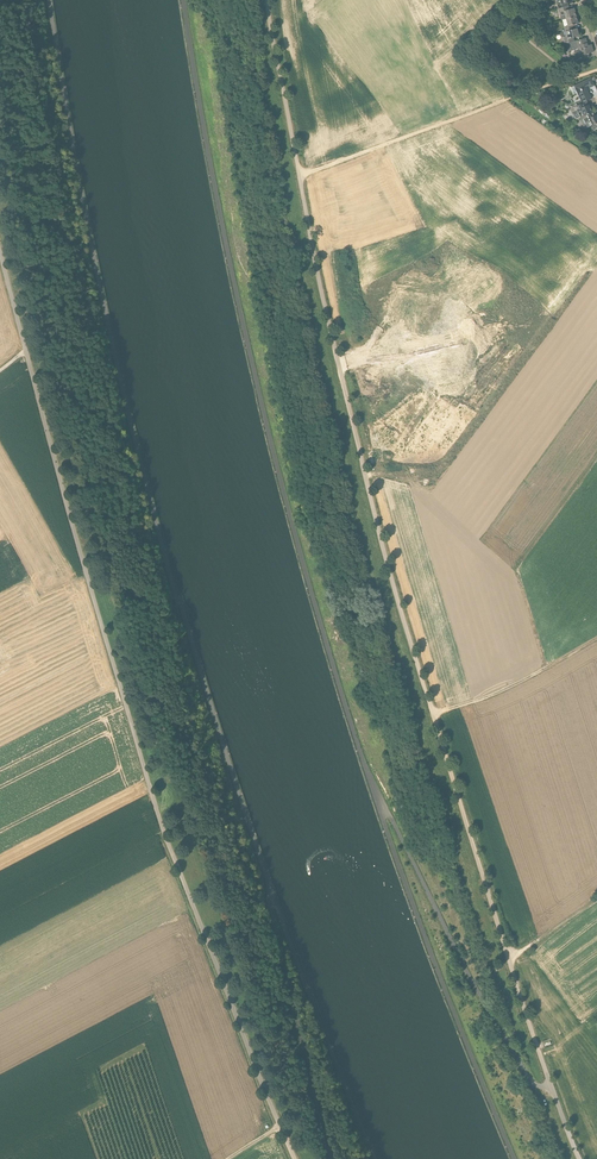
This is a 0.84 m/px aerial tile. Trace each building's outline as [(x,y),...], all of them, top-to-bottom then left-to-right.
[(568,6),(567,3),(573,1),(573,0),(560,0),(556,2),(558,9),(568,6)] [(566,19),(576,16),(574,8),(569,10),(568,6),(558,9),(560,16),(565,14),(566,19)] [(566,31),(575,29),(574,25),(578,24),(576,16),(566,19),(568,26),(564,28),(565,32),(566,31)] [(567,44),(572,42),(571,38),(579,36),(577,28),(575,29),(566,31),(567,36),(562,37),(564,44),(567,44)] [(583,55),(593,52),(592,45),(588,46),(586,38),(572,42),(567,44),(569,51),(575,50),(574,49),(578,48),(579,51),(581,50),(583,55)] [(582,103),(584,102),(592,99),(586,86),(589,85),(590,88),(595,85),(593,81),(591,78),(574,86),(582,103)] [(583,116),(592,112),(589,105),(586,106),(584,102),(582,103),(578,105),(577,103),(574,104),(575,106),(572,108),(573,110),(576,109),(578,113),(580,111),(583,116)] [(596,123),(596,115),(595,115),(594,112),(592,112),(583,116),(583,117),(584,119),(582,119),(584,124),(588,123),(590,127),(596,124),(596,123)]
